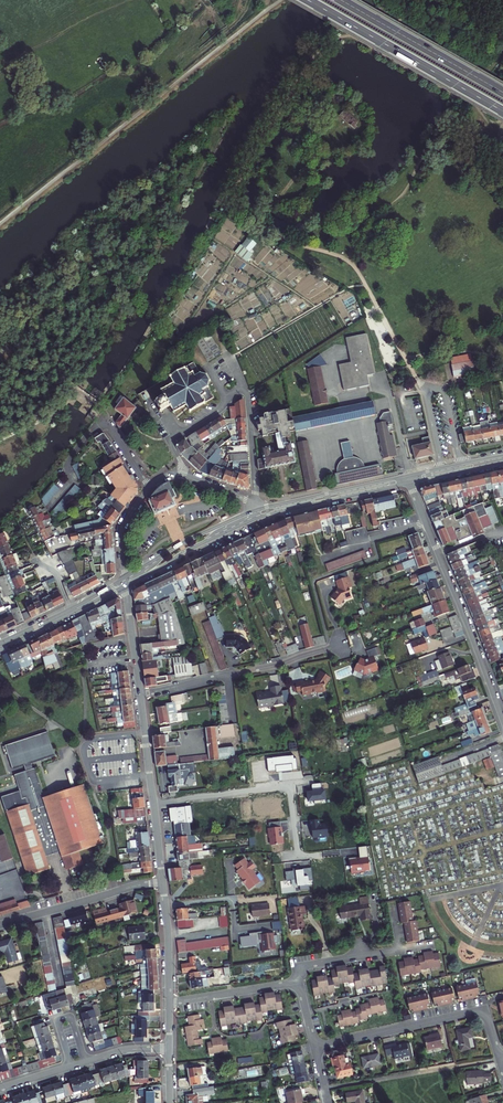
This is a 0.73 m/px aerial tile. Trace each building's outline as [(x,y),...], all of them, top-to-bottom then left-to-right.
[(356,127),(355,126),(358,122),(345,110),(339,116),(354,129),(356,127)] [(247,262),(252,255),(249,252),(256,244),(249,238),(242,246),(240,245),(235,252),(247,262)] [(374,374),(366,334),(346,338),(351,363),(339,365),(344,390),(369,385),(367,375),(374,374)] [(450,358),(452,365),(472,361),(474,373),(481,372),(479,356),(471,358),(471,354),(450,358)] [(472,361),(452,365),(454,377),(474,373),(473,365),(472,361)] [(173,413),(174,413),(174,412),(186,406),(189,410),(190,412),(191,412),(191,411),(203,404),(204,404),(205,404),(205,403),(213,398),(207,388),(208,387),(208,386),(209,382),(209,381),(210,381),(209,380),(206,376),(206,375),(205,375),(200,374),(200,373),(199,373),(193,363),(185,368),(184,367),(183,368),(171,375),(170,375),(169,376),(170,378),(173,383),(161,390),(160,389),(160,391),(161,391),(163,396),(163,397),(156,401),(154,401),(153,403),(155,403),(159,411),(159,412),(161,413),(162,411),(169,407),(170,408),(173,412),(173,413)] [(320,367),(307,369),(310,382),(323,379),(320,367)] [(310,382),(315,406),(328,403),(325,393),(324,388),(323,379),(310,382)] [(115,403),(118,405),(114,410),(121,415),(116,423),(120,429),(136,408),(120,396),(115,403)] [(245,418),(243,399),(235,403),(236,407),(230,407),(231,419),(245,418)] [(373,403),(293,419),(295,431),(312,427),(375,414),(374,408),(373,406),(373,403)] [(264,459),(258,460),(258,470),(295,463),(292,449),(291,443),(286,444),(283,445),(282,439),(285,438),(291,437),(290,432),(295,431),(293,419),(291,409),(277,412),(276,413),(277,415),(274,416),(274,413),(273,413),(265,414),(263,416),(264,418),(268,436),(275,434),(278,434),(282,451),(279,452),(271,453),(270,447),(262,449),(264,456),(263,456),(264,459)] [(389,436),(389,432),(394,431),(390,411),(383,413),(379,418),(380,423),(377,424),(378,432),(379,435),(380,443),(381,447),(382,451),(382,455),(383,459),(394,457),(397,457),(395,449),(392,450),(389,436)] [(223,421),(221,417),(216,419),(223,431),(227,429),(226,426),(223,421)] [(262,437),(268,436),(264,418),(259,419),(260,425),(257,426),(258,431),(261,431),(262,437)] [(223,431),(216,419),(213,422),(220,434),(223,431)] [(220,434),(213,422),(208,424),(215,437),(220,434)] [(497,423),(489,424),(489,425),(492,437),(500,436),(497,423)] [(215,437),(208,424),(204,427),(211,439),(215,437)] [(480,425),(472,426),(473,431),(475,441),(483,439),(481,427),(480,425)] [(481,427),(483,439),(492,437),(489,425),(481,427)] [(204,444),(211,439),(204,427),(196,432),(201,441),(207,437),(209,439),(204,442),(203,442),(202,443),(204,444)] [(475,441),(473,431),(463,433),(466,443),(475,441)] [(196,432),(187,438),(192,446),(196,444),(200,448),(205,445),(204,444),(202,443),(201,441),(196,432)] [(113,448),(109,441),(104,434),(102,434),(94,439),(97,444),(99,442),(106,453),(110,460),(112,463),(119,458),(113,448)] [(237,442),(237,446),(247,446),(247,435),(237,436),(231,437),(231,438),(231,440),(230,440),(230,442),(237,442)] [(423,445),(412,447),(415,459),(433,455),(429,437),(422,439),(423,442),(424,442),(425,444),(423,445)] [(177,444),(176,448),(180,455),(190,448),(185,439),(177,444)] [(308,441),(297,443),(299,452),(309,450),(308,441)] [(344,443),(341,443),(343,457),(349,460),(352,455),(350,442),(347,442),(347,445),(344,445),(344,443)] [(190,448),(180,455),(199,472),(208,461),(214,453),(219,447),(217,445),(216,444),(210,450),(210,451),(207,455),(206,454),(201,450),(199,452),(198,452),(197,452),(200,448),(196,444),(192,446),(190,448)] [(311,458),(309,450),(299,452),(306,492),(317,489),(315,481),(315,478),(313,469),(312,466),(311,461),(311,458)] [(214,453),(208,461),(210,462),(215,466),(221,459),(214,453)] [(233,462),(248,461),(248,454),(229,455),(230,462),(232,462),(233,462)] [(352,455),(349,460),(351,470),(364,467),(364,464),(362,460),(359,457),(356,456),(352,455)] [(351,470),(349,460),(343,457),(340,459),(338,462),(336,465),(336,469),(337,473),(351,470)] [(112,463),(111,464),(102,469),(115,489),(110,496),(111,496),(112,497),(125,508),(138,493),(138,486),(119,458),(112,463)] [(225,461),(221,459),(215,466),(212,470),(212,469),(209,476),(216,479),(220,468),(221,469),(224,462),(225,461)] [(111,464),(112,463),(110,460),(106,463),(106,464),(100,467),(101,470),(102,469),(111,464)] [(215,466),(210,462),(208,461),(199,472),(209,476),(212,469),(212,470),(215,466)] [(234,471),(230,484),(235,486),(240,474),(241,470),(249,470),(248,461),(233,462),(232,467),(232,470),(234,471)] [(220,468),(216,479),(222,481),(228,464),(224,462),(221,469),(220,468)] [(80,466),(78,463),(72,466),(73,470),(75,473),(77,476),(79,481),(86,477),(83,473),(82,470),(80,466)] [(228,464),(222,481),(230,484),(234,471),(232,470),(232,467),(230,466),(230,465),(228,464)] [(334,474),(336,485),(381,475),(379,464),(364,467),(337,473),(334,474)] [(235,486),(246,490),(250,488),(249,476),(249,470),(241,470),(240,474),(235,486)] [(491,483),(492,484),(500,482),(498,471),(494,472),(490,473),(491,483)] [(477,476),(480,486),(486,484),(484,474),(480,475),(477,476)] [(473,487),(480,486),(477,476),(474,477),(471,477),(473,487)] [(467,489),(473,487),(471,477),(468,478),(465,479),(467,489)] [(459,480),(461,490),(467,489),(465,479),(462,479),(459,480)] [(453,481),(455,491),(461,490),(459,480),(456,481),(453,481)] [(447,483),(449,493),(455,491),(453,481),(450,482),(447,483)] [(149,500),(168,492),(172,499),(176,497),(169,482),(166,483),(164,484),(162,486),(160,487),(158,489),(156,491),(154,492),(152,495),(151,497),(149,499),(149,500)] [(500,498),(502,498),(500,482),(492,484),(493,489),(493,491),(498,490),(500,498)] [(447,483),(441,484),(443,494),(449,493),(447,483)] [(44,496),(41,499),(43,502),(45,507),(50,501),(52,498),(55,495),(57,492),(60,489),(54,484),(51,487),(49,490),(47,493),(44,496)] [(442,494),(443,494),(441,484),(440,484),(433,486),(437,496),(443,495),(442,494)] [(53,510),(49,515),(50,518),(51,520),(53,523),(59,515),(61,512),(63,510),(66,507),(68,504),(71,501),(73,498),(75,495),(78,493),(80,490),(75,485),(72,488),(70,490),(67,493),(65,496),(63,499),(60,502),(58,505),(55,508),(53,510)] [(437,496),(433,486),(427,487),(422,488),(420,491),(424,501),(437,497),(437,496)] [(168,492),(149,500),(155,513),(164,509),(174,505),(172,499),(168,492)] [(442,494),(443,495),(444,499),(447,499),(448,503),(452,502),(449,493),(443,494),(442,494)] [(109,501),(106,499),(102,502),(120,515),(125,508),(112,497),(109,501)] [(395,507),(394,500),(393,497),(384,499),(373,502),(375,514),(380,512),(380,511),(395,507)] [(370,515),(371,519),(376,518),(375,514),(373,502),(372,499),(368,500),(364,501),(366,512),(367,516),(370,515)] [(97,507),(102,510),(115,520),(120,515),(102,502),(97,507)] [(439,502),(427,507),(428,511),(441,506),(439,502)] [(473,506),(476,511),(483,529),(492,525),(491,524),(485,508),(482,503),(473,506)] [(337,507),(339,516),(347,514),(345,505),(340,506),(337,507)] [(34,507),(28,511),(32,518),(38,515),(42,513),(41,510),(40,509),(39,509),(38,506),(34,508),(34,507)] [(441,506),(428,511),(429,513),(430,516),(442,512),(443,511),(441,506)] [(464,516),(476,511),(473,506),(472,507),(466,509),(462,511),(464,516)] [(491,524),(498,521),(491,506),(485,508),(491,524)] [(330,508),(333,518),(339,516),(337,507),(333,507),(330,508)] [(327,519),(333,518),(330,508),(327,509),(324,510),(327,519)] [(100,517),(111,526),(115,520),(102,510),(101,512),(102,513),(102,514),(100,517)] [(317,511),(320,521),(327,519),(324,510),(320,511),(317,511)] [(320,521),(317,511),(305,514),(293,517),(296,526),(298,534),(298,537),(299,537),(298,536),(305,534),(306,536),(315,533),(314,532),(321,530),(322,531),(320,521)] [(484,533),(483,529),(476,511),(464,516),(464,517),(473,538),(484,533)] [(444,518),(442,512),(430,516),(432,519),(433,523),(441,520),(444,518)] [(38,515),(32,518),(36,525),(42,522),(50,518),(49,515),(48,514),(44,516),(42,513),(38,515)] [(347,514),(339,516),(341,523),(342,525),(349,524),(350,523),(347,514)] [(459,544),(473,538),(464,517),(456,520),(453,514),(448,516),(444,518),(441,520),(444,527),(445,527),(450,541),(457,538),(459,544)] [(333,518),(334,524),(338,523),(341,523),(339,516),(333,518)] [(111,526),(100,517),(98,521),(74,526),(76,533),(94,529),(111,526)] [(285,520),(288,529),(296,526),(293,517),(289,519),(285,520)] [(42,522),(36,525),(39,532),(49,527),(47,523),(51,520),(50,518),(42,522)] [(333,518),(327,519),(328,526),(332,525),(333,527),(335,527),(334,524),(333,518)] [(376,518),(371,519),(373,527),(379,526),(379,522),(377,522),(376,518)] [(328,526),(327,519),(320,521),(322,531),(323,532),(325,531),(326,533),(326,535),(330,534),(328,526)] [(276,523),(281,536),(289,532),(288,529),(285,520),(280,522),(276,523)] [(437,530),(444,527),(441,520),(433,523),(437,530)] [(273,536),(274,539),(281,536),(276,523),(271,526),(268,527),(273,536)] [(76,533),(69,534),(71,542),(75,541),(75,542),(77,542),(77,540),(79,540),(80,543),(86,541),(86,539),(92,537),(94,537),(95,541),(96,547),(93,547),(94,550),(91,550),(92,557),(101,556),(101,551),(113,549),(111,526),(94,529),(76,533)] [(296,526),(288,529),(289,532),(295,548),(298,547),(294,535),(298,534),(296,526)] [(53,535),(49,527),(39,532),(44,542),(54,537),(53,535)] [(263,529),(268,539),(273,536),(268,527),(266,528),(263,529)] [(451,543),(450,541),(445,527),(444,527),(437,530),(439,536),(443,546),(451,543)] [(263,529),(254,534),(259,544),(268,540),(268,539),(263,529)] [(289,532),(281,536),(288,551),(288,552),(295,549),(295,548),(289,532)] [(255,546),(259,544),(254,534),(250,535),(255,546)] [(422,547),(418,534),(408,537),(413,550),(422,547)] [(252,554),(253,556),(258,554),(255,547),(255,546),(250,535),(243,539),(247,549),(244,550),(247,556),(252,554)] [(274,539),(273,536),(268,539),(268,540),(273,549),(271,550),(274,556),(281,553),(278,547),(274,539)] [(281,553),(288,551),(281,536),(274,539),(278,547),(281,553)] [(237,552),(238,553),(244,550),(247,549),(243,539),(239,541),(233,543),(237,552)] [(271,548),(271,550),(273,549),(268,540),(259,544),(255,546),(255,547),(258,554),(259,553),(271,548)] [(231,555),(237,552),(233,543),(229,545),(227,547),(231,555)] [(0,548),(0,552),(1,554),(10,550),(9,547),(8,545),(0,548)] [(221,549),(226,560),(232,557),(231,555),(227,547),(223,548),(221,549)] [(413,550),(412,550),(415,558),(425,554),(422,547),(413,550)] [(457,550),(459,556),(463,554),(467,553),(465,547),(457,550)] [(274,556),(271,550),(271,548),(259,553),(262,561),(267,559),(274,556)] [(105,565),(115,564),(113,549),(101,551),(101,556),(101,558),(105,558),(105,565)] [(214,552),(220,563),(226,560),(221,549),(217,551),(214,552)] [(1,554),(3,559),(12,555),(11,552),(10,550),(1,554)] [(252,567),(247,556),(244,550),(238,553),(240,557),(243,563),(246,570),(252,567)] [(407,552),(398,556),(399,559),(408,556),(409,560),(415,558),(412,550),(407,552)] [(459,556),(457,550),(447,554),(448,557),(449,560),(459,556)] [(220,563),(214,552),(208,555),(202,558),(208,574),(222,568),(220,563)] [(261,568),(264,566),(262,561),(259,553),(258,554),(253,556),(253,557),(254,557),(259,568),(261,568)] [(74,554),(69,554),(60,558),(63,564),(72,560),(77,559),(74,554)] [(425,554),(415,558),(417,565),(419,569),(429,565),(425,554)] [(3,559),(7,569),(16,565),(15,562),(12,555),(3,559)] [(451,565),(462,561),(459,556),(449,560),(450,562),(451,565)] [(233,565),(235,564),(233,560),(232,557),(226,560),(230,567),(233,565)] [(192,574),(194,579),(199,577),(199,578),(208,574),(202,558),(196,561),(190,563),(194,572),(192,573),(192,574)] [(417,565),(415,558),(409,560),(402,563),(402,564),(404,569),(404,570),(417,565)] [(75,567),(72,560),(63,564),(67,572),(75,567)] [(230,567),(226,560),(220,563),(222,568),(224,572),(221,573),(228,588),(235,584),(234,582),(235,581),(231,573),(232,572),(230,567)] [(454,570),(464,566),(462,561),(451,565),(452,567),(454,570)] [(464,566),(466,571),(479,566),(478,564),(480,564),(478,561),(468,564),(464,566)] [(89,563),(92,573),(85,577),(85,578),(91,589),(100,584),(98,581),(103,579),(101,575),(99,572),(96,573),(94,566),(93,562),(89,563)] [(183,567),(187,577),(192,574),(192,573),(194,572),(190,563),(186,565),(183,567)] [(102,565),(100,565),(101,575),(115,574),(115,564),(105,565),(102,565)] [(235,564),(233,565),(238,577),(239,577),(242,576),(235,564)] [(16,565),(7,569),(9,574),(18,570),(17,568),(16,565)] [(238,577),(233,565),(230,567),(232,572),(235,578),(238,577)] [(456,575),(466,571),(464,566),(454,570),(455,573),(456,575)] [(479,566),(466,571),(468,577),(481,571),(479,566)] [(75,567),(67,572),(69,576),(72,574),(76,572),(77,572),(75,567)] [(173,571),(177,581),(186,577),(187,577),(183,567),(178,570),(173,571)] [(18,570),(9,574),(11,579),(21,576),(18,570)] [(168,574),(172,583),(177,581),(173,571),(171,573),(168,574)] [(418,577),(419,580),(421,585),(426,584),(436,580),(433,571),(418,577)] [(468,577),(466,571),(456,575),(457,578),(458,581),(468,577)] [(468,577),(470,582),(478,578),(477,575),(479,575),(481,574),(481,571),(468,577)] [(156,580),(160,589),(172,583),(168,574),(162,577),(156,580)] [(194,579),(192,574),(187,577),(192,590),(193,589),(195,592),(198,591),(198,590),(194,579)] [(412,583),(419,580),(418,577),(417,574),(410,577),(412,583)] [(0,578),(0,598),(13,593),(12,591),(8,581),(6,576),(6,575),(0,578)] [(11,579),(16,590),(25,586),(22,579),(21,576),(11,579)] [(186,577),(177,581),(182,593),(183,593),(186,592),(184,588),(189,586),(186,577)] [(346,578),(336,581),(339,589),(338,590),(331,598),(339,605),(344,599),(346,598),(346,600),(352,598),(349,591),(350,591),(349,588),(352,587),(348,577),(346,578)] [(460,586),(470,582),(468,577),(458,581),(459,583),(460,586)] [(91,589),(85,578),(84,579),(85,581),(78,585),(82,593),(91,589)] [(478,578),(470,582),(472,587),(476,585),(475,583),(480,581),(479,578),(478,578)] [(147,590),(149,594),(160,589),(156,580),(150,582),(145,585),(147,590)] [(436,580),(426,584),(427,587),(429,591),(439,587),(436,580)] [(77,583),(76,581),(73,582),(67,585),(69,590),(77,586),(75,584),(77,583)] [(182,593),(177,581),(172,583),(176,592),(179,601),(185,598),(183,593),(182,593)] [(78,585),(77,583),(75,584),(77,586),(69,590),(67,585),(65,582),(62,583),(67,597),(72,595),(73,598),(82,593),(78,585)] [(461,588),(462,591),(472,587),(470,582),(460,586),(461,588)] [(476,585),(472,587),(474,592),(480,589),(487,587),(485,582),(476,585)] [(160,589),(165,600),(169,599),(168,595),(176,592),(172,583),(160,589)] [(142,592),(147,590),(145,585),(139,588),(135,590),(133,593),(134,600),(142,599),(145,598),(142,592)] [(16,590),(12,591),(13,593),(15,596),(27,591),(26,589),(25,586),(16,590)] [(439,587),(429,591),(427,592),(432,605),(445,600),(440,587),(439,587)] [(474,592),(472,587),(462,591),(463,594),(464,596),(474,592)] [(58,589),(48,594),(48,595),(54,607),(59,605),(64,602),(58,589)] [(165,600),(160,589),(149,594),(149,596),(154,606),(165,600)] [(466,601),(476,597),(474,592),(464,596),(465,599),(466,601)] [(235,593),(231,595),(237,607),(241,605),(235,593)] [(54,607),(48,595),(41,598),(46,611),(50,609),(54,607)] [(154,606),(149,596),(145,598),(142,599),(134,600),(135,606),(146,606),(151,606),(154,606)] [(468,606),(478,602),(476,597),(466,601),(467,604),(468,606)] [(111,620),(122,617),(120,601),(118,600),(116,599),(97,609),(101,619),(102,622),(111,620)] [(174,610),(169,599),(165,600),(170,611),(177,640),(178,646),(185,645),(174,610)] [(478,602),(480,607),(488,604),(486,599),(483,600),(478,602)] [(165,600),(154,606),(151,606),(152,608),(153,611),(154,614),(157,615),(158,618),(161,643),(177,640),(170,611),(165,600)] [(445,600),(432,605),(433,608),(435,612),(433,613),(435,617),(436,617),(449,613),(445,600)] [(39,601),(34,603),(38,615),(41,614),(44,612),(43,609),(39,601)] [(470,611),(480,607),(478,602),(468,606),(469,608),(470,611)] [(38,615),(34,603),(26,606),(28,611),(32,619),(35,617),(38,615)] [(206,610),(203,603),(195,606),(198,613),(206,610)] [(488,604),(480,607),(482,613),(487,611),(487,608),(490,607),(489,604),(488,604)] [(0,607),(0,613),(3,619),(12,615),(11,612),(7,614),(4,608),(3,606),(0,607)] [(147,613),(147,611),(147,609),(146,606),(135,606),(135,610),(136,615),(147,613)] [(198,613),(195,606),(188,608),(191,616),(198,613)] [(21,614),(18,607),(12,609),(10,610),(11,612),(12,615),(17,626),(24,623),(21,614)] [(482,613),(480,607),(470,611),(471,614),(472,617),(482,613)] [(87,613),(90,623),(101,619),(97,609),(87,613)] [(482,613),(484,618),(490,616),(494,614),(492,609),(487,611),(482,613)] [(24,623),(32,619),(28,611),(21,614),(24,623)] [(90,623),(87,613),(81,617),(79,618),(86,642),(99,640),(95,630),(93,631),(90,623)] [(137,622),(148,620),(147,614),(147,613),(136,615),(136,618),(137,622)] [(474,622),(484,618),(482,613),(472,617),(473,619),(474,622)] [(12,615),(3,619),(8,631),(12,629),(17,626),(12,615)] [(219,625),(215,616),(209,619),(210,621),(211,625),(213,630),(214,634),(216,638),(217,641),(225,638),(220,625),(219,625)] [(122,617),(111,620),(112,631),(113,637),(124,634),(124,630),(123,625),(122,620),(122,617)] [(86,642),(79,618),(72,622),(76,632),(76,633),(77,635),(82,645),(87,643),(86,642)] [(414,621),(417,628),(425,625),(422,618),(414,621)] [(476,627),(486,623),(484,618),(474,622),(475,625),(476,627)] [(102,622),(101,619),(90,623),(93,631),(95,630),(94,626),(103,623),(102,622)] [(108,632),(112,631),(111,620),(102,622),(103,623),(105,631),(108,630),(108,632)] [(486,623),(489,629),(496,626),(493,620),(492,621),(486,623)] [(66,625),(62,627),(67,637),(76,633),(76,632),(72,622),(67,624),(66,625)] [(438,633),(434,623),(425,626),(429,636),(438,633)] [(478,633),(489,629),(486,623),(476,627),(477,630),(478,633)] [(312,639),(308,624),(300,626),(304,641),(309,640),(312,639)] [(425,625),(417,628),(418,633),(423,631),(425,638),(429,636),(425,626),(425,625)] [(489,629),(491,634),(495,632),(500,630),(498,625),(496,626),(489,629)] [(57,629),(62,640),(67,637),(62,627),(57,629)] [(450,627),(440,631),(443,638),(453,634),(450,627)] [(62,641),(62,640),(57,629),(55,630),(49,633),(54,644),(62,641)] [(480,638),(491,634),(489,629),(478,633),(479,635),(480,638)] [(41,650),(41,651),(54,645),(54,644),(49,633),(43,636),(38,639),(41,650)] [(482,643),(493,639),(491,634),(480,638),(481,640),(482,643)] [(226,636),(226,648),(234,648),(237,650),(240,655),(251,649),(246,641),(245,640),(245,638),(241,636),(239,636),(239,637),(237,636),(226,636)] [(493,639),(495,644),(498,643),(497,640),(499,639),(500,640),(502,639),(500,636),(497,637),(493,639)] [(411,643),(415,654),(428,649),(424,638),(411,643)] [(31,642),(29,643),(34,652),(34,653),(41,650),(38,639),(31,642)] [(485,648),(495,644),(493,639),(482,643),(483,645),(485,648)] [(152,644),(152,649),(158,648),(178,646),(177,640),(161,643),(152,644)] [(25,645),(29,654),(34,652),(29,643),(25,645)] [(279,653),(285,650),(282,643),(275,646),(279,653)] [(410,655),(415,654),(411,643),(406,645),(410,655)] [(141,655),(153,653),(152,649),(152,644),(140,645),(141,650),(141,655)] [(299,651),(296,644),(285,648),(288,655),(299,651)] [(486,653),(497,649),(495,644),(485,648),(486,651),(486,653)] [(19,648),(24,658),(30,655),(29,654),(25,645),(22,647),(19,648)] [(41,653),(43,658),(54,654),(58,653),(54,645),(41,651),(41,653)] [(14,650),(18,660),(24,658),(19,648),(16,649),(14,650)] [(379,670),(374,657),(378,655),(376,648),(367,651),(369,659),(368,659),(365,661),(360,658),(357,664),(356,664),(354,670),(364,675),(367,673),(367,672),(372,670),(372,672),(373,673),(379,670)] [(499,654),(497,649),(486,653),(488,658),(491,663),(498,660),(501,659),(500,658),(499,654)] [(8,653),(2,656),(10,672),(21,667),(20,665),(18,660),(14,650),(8,653)] [(34,653),(34,652),(29,654),(30,655),(31,658),(41,653),(41,651),(41,650),(34,653)] [(153,653),(154,661),(156,660),(169,659),(169,656),(162,657),(162,656),(161,656),(158,656),(157,652),(153,653)] [(142,662),(154,661),(153,653),(141,655),(142,658),(142,662)] [(439,660),(442,669),(453,665),(449,653),(438,657),(439,660)] [(53,664),(57,662),(54,654),(43,658),(45,665),(45,668),(53,664)] [(31,658),(30,655),(24,658),(28,667),(33,664),(31,658)] [(188,655),(179,657),(182,676),(193,675),(192,667),(188,655)] [(175,675),(175,677),(182,676),(179,657),(172,658),(175,675)] [(28,667),(24,658),(18,660),(20,665),(21,667),(21,669),(28,667)] [(156,678),(159,677),(156,660),(154,661),(142,662),(143,669),(144,679),(156,678)] [(205,663),(199,665),(201,675),(207,674),(205,663)] [(470,670),(468,666),(444,675),(446,679),(454,676),(455,681),(461,679),(462,683),(476,678),(473,671),(471,672),(470,670)] [(318,693),(326,692),(325,686),(330,678),(320,671),(317,675),(318,676),(315,681),(310,682),(310,681),(309,681),(306,681),(306,683),(304,683),(304,682),(304,681),(295,683),(295,685),(293,686),(294,691),(296,691),(297,692),(302,691),(302,695),(305,694),(307,695),(310,694),(311,693),(317,692),(318,693)] [(422,683),(426,681),(439,677),(437,671),(419,677),(420,677),(422,683)] [(426,681),(427,685),(440,680),(439,677),(426,681)] [(157,686),(157,683),(156,678),(144,679),(145,683),(145,687),(157,686)] [(458,697),(463,695),(462,692),(461,687),(460,685),(454,687),(455,690),(458,697)] [(278,704),(284,703),(282,692),(281,690),(280,686),(270,688),(271,692),(269,692),(269,693),(265,693),(263,693),(261,691),(256,692),(257,700),(257,702),(258,707),(266,705),(266,706),(273,705),(274,706),(277,705),(278,704)] [(475,687),(469,689),(462,692),(463,695),(465,699),(478,694),(475,687)] [(288,690),(282,692),(284,703),(290,702),(288,690)] [(174,702),(175,705),(183,703),(182,694),(171,697),(172,702),(174,702)] [(466,704),(468,709),(476,706),(474,701),(480,699),(478,694),(465,699),(464,700),(465,704),(466,704)] [(176,714),(175,705),(174,702),(172,702),(171,702),(171,703),(166,704),(166,706),(168,715),(176,714)] [(457,713),(468,709),(466,704),(465,704),(454,708),(456,713),(457,713)] [(157,717),(168,715),(166,706),(156,708),(157,713),(158,715),(156,715),(157,717)] [(477,710),(471,712),(475,721),(485,717),(482,708),(477,710)] [(467,714),(470,713),(468,709),(457,713),(459,717),(467,714)] [(178,722),(176,713),(176,714),(168,715),(169,723),(178,722)] [(169,723),(168,715),(157,717),(157,718),(158,718),(158,720),(159,725),(169,723)] [(475,721),(477,728),(488,725),(485,717),(475,721)] [(477,728),(475,721),(470,722),(466,724),(468,731),(472,730),(477,728)] [(221,726),(205,728),(208,755),(209,761),(235,758),(234,747),(218,749),(217,739),(235,736),(234,724),(228,725),(221,725),(221,726)] [(488,725),(477,728),(480,735),(480,736),(490,733),(488,725)] [(78,852),(103,844),(83,785),(43,798),(41,793),(43,792),(35,768),(33,769),(32,763),(55,756),(53,748),(47,732),(5,746),(13,770),(24,766),(26,771),(14,775),(20,791),(1,797),(6,812),(22,859),(27,876),(50,869),(45,857),(53,854),(60,852),(62,857),(66,870),(82,865),(78,852)] [(154,749),(167,748),(166,743),(165,734),(152,736),(152,737),(153,743),(154,749)] [(295,740),(288,741),(290,751),(297,750),(295,740)] [(502,752),(499,745),(488,749),(491,756),(500,753),(502,752)] [(156,767),(167,766),(166,757),(165,751),(154,753),(155,759),(156,767)] [(208,755),(180,758),(180,764),(194,763),(209,761),(208,755)] [(272,758),(267,759),(268,772),(276,771),(276,772),(293,770),(297,769),(296,758),(294,758),(293,755),(272,758)] [(166,757),(167,766),(168,766),(178,765),(177,756),(166,757)] [(419,783),(445,773),(442,766),(439,757),(412,766),(419,783)] [(469,765),(466,757),(459,759),(460,760),(462,767),(469,765)] [(360,768),(367,766),(365,758),(358,760),(360,768)] [(180,764),(179,764),(180,769),(181,779),(183,779),(184,784),(185,783),(189,773),(195,773),(194,763),(180,764)] [(172,780),(172,786),(177,786),(184,785),(184,784),(183,779),(181,779),(180,769),(168,770),(169,778),(171,778),(172,780)] [(312,784),(313,790),(307,791),(308,801),(326,800),(325,789),(321,789),(321,783),(312,784)] [(133,799),(134,809),(145,808),(144,803),(144,798),(134,799),(133,799)] [(176,822),(177,825),(189,823),(193,823),(191,806),(168,808),(170,822),(174,822),(176,822)] [(134,809),(126,810),(121,810),(118,811),(119,819),(123,819),(136,817),(146,816),(145,808),(134,809)] [(311,827),(311,826),(313,838),(328,836),(327,824),(319,825),(319,820),(310,821),(311,827)] [(189,823),(177,825),(174,825),(176,838),(186,837),(191,836),(189,823)] [(280,828),(268,829),(269,838),(270,838),(271,846),(277,845),(283,844),(282,837),(281,837),(280,828)] [(136,841),(137,847),(138,847),(149,846),(148,833),(139,834),(139,837),(136,838),(136,841)] [(5,835),(0,836),(0,857),(2,862),(13,858),(5,835)] [(191,836),(186,837),(187,844),(187,845),(196,844),(195,836),(191,836)] [(187,844),(186,837),(176,838),(176,841),(176,845),(187,844)] [(250,846),(249,838),(241,839),(242,847),(250,846)] [(177,854),(188,853),(187,845),(187,844),(176,845),(177,850),(177,854)] [(187,845),(188,853),(198,852),(200,852),(200,846),(199,844),(196,844),(187,845)] [(359,859),(356,859),(356,858),(348,859),(349,865),(350,865),(351,874),(358,873),(358,872),(365,871),(365,872),(371,872),(370,862),(369,863),(367,847),(358,848),(359,859)] [(150,851),(139,852),(139,858),(140,863),(151,862),(151,858),(150,851)] [(243,859),(234,866),(237,870),(235,871),(244,884),(243,885),(247,891),(258,883),(250,871),(254,868),(251,863),(247,865),(243,859)] [(178,861),(179,868),(181,868),(190,867),(189,860),(178,861)] [(131,872),(131,870),(131,864),(121,865),(122,873),(131,872)] [(190,867),(191,875),(203,874),(202,865),(190,867)] [(191,875),(190,867),(181,868),(183,880),(187,880),(187,875),(191,875)] [(293,870),(285,871),(286,881),(296,880),(297,886),(299,886),(300,891),(309,890),(308,881),(312,881),(311,868),(303,869),(298,870),(298,867),(293,868),(293,870)] [(169,882),(183,880),(181,868),(179,868),(168,870),(168,876),(169,882)] [(3,881),(18,878),(16,871),(0,875),(0,882),(0,883),(4,882),(3,881)] [(298,897),(287,899),(289,909),(299,907),(298,897)] [(340,919),(357,916),(357,915),(360,914),(360,916),(361,921),(371,920),(367,898),(359,899),(360,905),(345,907),(344,905),(338,906),(340,919)] [(0,909),(17,904),(16,899),(0,904),(0,908),(0,909)] [(96,924),(137,912),(133,900),(119,904),(121,908),(107,912),(106,908),(92,912),(96,924)] [(18,904),(19,910),(30,907),(29,903),(28,901),(18,904)] [(411,912),(410,902),(398,904),(399,914),(411,912)] [(19,910),(18,904),(17,904),(0,909),(0,916),(19,910)] [(259,905),(251,906),(253,918),(259,917),(265,916),(271,915),(269,905),(261,906),(259,906),(259,905)] [(289,909),(288,909),(291,931),(300,930),(300,931),(302,930),(302,929),(304,929),(302,916),(306,915),(305,906),(299,907),(289,909)] [(77,912),(68,914),(69,920),(71,925),(81,922),(82,925),(89,923),(85,909),(77,911),(77,912)] [(177,921),(188,920),(188,915),(187,909),(176,910),(176,915),(177,921)] [(413,921),(411,912),(399,914),(401,924),(403,923),(408,922),(413,921)] [(54,925),(63,923),(62,916),(53,919),(54,925)] [(282,929),(281,921),(272,922),(273,930),(282,929)] [(408,922),(403,923),(405,933),(417,931),(416,921),(413,921),(408,922)] [(130,941),(145,939),(144,927),(129,928),(130,941)] [(419,941),(417,931),(405,933),(407,943),(419,941)] [(267,934),(267,935),(265,935),(264,933),(264,932),(263,932),(250,934),(251,937),(241,938),(243,948),(258,945),(259,945),(259,944),(263,943),(263,948),(264,948),(265,953),(271,952),(272,951),(276,950),(275,944),(276,943),(276,938),(275,938),(274,933),(267,934)] [(0,943),(0,954),(5,953),(8,963),(18,960),(16,954),(20,953),(18,949),(15,950),(11,939),(0,943)] [(124,952),(135,951),(145,950),(156,949),(155,944),(124,947),(124,952)] [(156,949),(145,950),(146,959),(147,959),(157,958),(156,954),(156,949)] [(136,956),(136,960),(142,960),(146,959),(145,950),(135,951),(136,956)] [(433,954),(432,951),(428,952),(430,968),(441,967),(438,953),(433,954)] [(423,953),(423,955),(418,956),(418,959),(419,964),(420,964),(421,970),(430,968),(428,952),(423,953)] [(195,962),(196,962),(195,957),(189,957),(190,963),(181,965),(182,973),(196,971),(195,962)] [(413,960),(413,957),(408,958),(411,974),(421,973),(421,970),(420,964),(419,964),(418,959),(413,960)] [(403,959),(404,961),(398,962),(400,976),(411,974),(408,958),(403,959)] [(195,962),(196,971),(196,972),(200,972),(205,971),(206,971),(205,970),(204,970),(203,968),(201,968),(200,961),(196,962),(195,962)] [(283,974),(282,961),(246,964),(247,972),(256,971),(256,976),(283,974)] [(346,968),(346,965),(341,966),(344,983),(348,982),(349,984),(354,983),(353,974),(352,967),(346,968)] [(336,967),(336,970),(331,971),(332,977),(333,982),(334,986),(340,985),(339,984),(344,983),(341,966),(336,967)] [(379,967),(380,970),(374,971),(377,986),(383,985),(382,984),(387,983),(384,966),(379,967)] [(369,971),(368,969),(363,970),(366,987),(371,986),(371,987),(377,986),(374,971),(369,971)] [(358,970),(359,973),(353,974),(354,983),(356,990),(362,989),(361,987),(366,987),(363,970),(358,970)] [(200,972),(196,972),(189,974),(190,981),(201,979),(200,972)] [(316,977),(317,980),(311,981),(314,996),(320,995),(320,994),(324,993),(321,976),(316,977)] [(327,978),(326,976),(321,976),(324,993),(329,993),(329,994),(335,993),(334,986),(333,982),(332,977),(327,978)] [(216,985),(215,979),(215,977),(206,978),(202,979),(204,987),(214,986),(216,985)] [(191,989),(204,987),(202,979),(201,979),(190,981),(191,989)] [(479,994),(476,983),(466,985),(469,1000),(474,999),(476,998),(476,995),(479,994)] [(469,1000),(466,985),(456,987),(458,999),(461,998),(462,1001),(466,1000),(469,1000)] [(57,998),(66,995),(71,994),(73,993),(71,987),(66,988),(55,992),(57,998)] [(454,1000),(452,988),(441,990),(445,1005),(449,1004),(452,1003),(451,1001),(454,1000)] [(445,1005),(441,990),(431,993),(434,1005),(437,1004),(437,1007),(441,1006),(445,1005)] [(47,1010),(52,1009),(49,1000),(57,998),(55,992),(42,996),(47,1010)] [(274,995),(274,992),(269,993),(272,1010),(277,1009),(277,1011),(283,1010),(280,994),(274,995)] [(264,997),(259,998),(260,1005),(261,1013),(268,1012),(267,1011),(272,1010),(269,993),(264,994),(264,997)] [(154,1003),(154,995),(138,994),(138,1003),(139,1003),(143,1003),(154,1003)] [(430,1006),(427,994),(417,996),(420,1011),(424,1010),(427,1009),(427,1006),(430,1006)] [(61,1008),(69,1006),(66,995),(57,998),(61,1008)] [(420,1011),(417,996),(407,998),(409,1010),(412,1009),(413,1012),(417,1011),(420,1011)] [(379,1001),(378,997),(373,998),(377,1013),(386,1011),(384,1001),(379,1002),(379,1001)] [(61,1008),(57,998),(49,1000),(52,1009),(52,1011),(61,1008)] [(369,1003),(369,1004),(365,1005),(367,1015),(377,1013),(373,998),(368,1000),(369,1003)] [(83,1013),(94,1010),(93,1006),(92,1003),(89,1004),(84,1005),(81,1006),(83,1013)] [(143,1003),(143,1012),(149,1012),(154,1012),(154,1003),(143,1003)] [(254,1005),(254,1003),(249,1004),(252,1021),(256,1020),(257,1021),(263,1020),(261,1013),(260,1005),(254,1005)] [(97,1004),(93,1006),(94,1010),(96,1017),(101,1016),(97,1004)] [(244,1004),(244,1007),(239,1008),(242,1024),(247,1023),(247,1021),(252,1021),(249,1004),(244,1004)] [(360,1008),(360,1010),(355,1011),(356,1012),(356,1013),(357,1016),(358,1021),(368,1019),(367,1015),(365,1005),(365,1004),(359,1005),(360,1008)] [(234,1009),(233,1006),(228,1007),(231,1024),(236,1023),(236,1025),(242,1024),(239,1008),(234,1009)] [(223,1008),(224,1010),(218,1011),(221,1027),(227,1026),(227,1025),(231,1024),(228,1007),(223,1008)] [(351,1013),(351,1009),(346,1011),(349,1025),(359,1023),(358,1021),(357,1016),(356,1013),(352,1014),(351,1013)] [(83,1021),(96,1017),(94,1010),(83,1013),(81,1014),(83,1021)] [(342,1015),(342,1016),(337,1017),(340,1027),(349,1025),(346,1011),(341,1012),(342,1015)] [(198,1020),(197,1015),(187,1017),(189,1027),(195,1026),(200,1025),(204,1025),(203,1020),(200,1020),(198,1020)] [(85,1029),(98,1025),(96,1017),(83,1021),(85,1029)] [(293,1025),(291,1019),(276,1023),(277,1029),(279,1028),(280,1033),(296,1029),(295,1024),(293,1025)] [(147,1029),(147,1020),(136,1020),(136,1025),(136,1029),(147,1029)] [(43,1023),(35,1026),(39,1037),(50,1034),(48,1026),(45,1027),(44,1023),(43,1023)] [(101,1032),(98,1025),(85,1029),(88,1036),(101,1032)] [(195,1026),(189,1027),(185,1027),(186,1037),(197,1035),(196,1031),(197,1031),(201,1030),(200,1025),(195,1026)] [(458,1040),(459,1045),(460,1051),(470,1049),(468,1038),(473,1037),(471,1028),(456,1031),(458,1040)] [(147,1029),(136,1029),(136,1034),(136,1038),(143,1038),(147,1038),(147,1029)] [(296,1029),(280,1033),(281,1037),(279,1038),(281,1044),(296,1040),(295,1035),(298,1034),(296,1029)] [(90,1043),(93,1043),(103,1039),(101,1032),(88,1036),(90,1043)] [(50,1034),(39,1037),(41,1045),(52,1041),(50,1034)] [(440,1034),(429,1037),(424,1038),(427,1050),(442,1047),(440,1034)] [(197,1035),(186,1037),(188,1047),(203,1044),(202,1039),(199,1040),(197,1040),(197,1035)] [(212,1044),(207,1044),(209,1055),(219,1053),(216,1038),(211,1039),(212,1042),(212,1044)] [(216,1038),(219,1053),(228,1052),(227,1041),(222,1042),(222,1041),(221,1038),(216,1038)] [(104,1042),(103,1039),(93,1043),(96,1052),(106,1049),(104,1042)] [(52,1041),(41,1045),(43,1052),(55,1048),(52,1041)] [(396,1046),(396,1043),(384,1046),(386,1056),(393,1054),(394,1059),(409,1055),(408,1051),(407,1044),(396,1046)] [(43,1052),(46,1060),(54,1057),(57,1056),(55,1048),(43,1052)] [(291,1054),(293,1066),(304,1063),(301,1051),(290,1054),(291,1054)] [(42,1061),(46,1060),(43,1052),(40,1053),(38,1054),(40,1061),(42,1061)] [(370,1056),(370,1057),(362,1059),(363,1063),(364,1068),(381,1064),(379,1054),(370,1056)] [(343,1055),(332,1058),(333,1062),(334,1062),(335,1066),(337,1078),(352,1074),(350,1063),(345,1064),(343,1055)] [(144,1060),(134,1060),(133,1060),(133,1069),(134,1069),(147,1069),(147,1060),(144,1060)] [(9,1071),(7,1063),(0,1065),(0,1074),(9,1071)] [(117,1078),(125,1076),(122,1066),(121,1063),(113,1065),(117,1078)] [(293,1066),(290,1066),(289,1067),(291,1075),(295,1074),(296,1078),(307,1075),(306,1071),(304,1063),(293,1066)] [(110,1081),(117,1078),(113,1065),(106,1068),(110,1081)] [(199,1076),(203,1075),(202,1067),(187,1070),(189,1078),(199,1076)] [(99,1072),(103,1083),(110,1081),(106,1068),(99,1070),(99,1072)] [(147,1069),(134,1069),(134,1075),(134,1079),(147,1079),(147,1069)] [(9,1071),(0,1074),(0,1079),(1,1082),(11,1078),(9,1071)] [(306,1071),(307,1075),(308,1081),(315,1079),(314,1074),(309,1075),(308,1071),(306,1071)] [(484,1083),(484,1082),(483,1074),(483,1071),(466,1073),(467,1084),(484,1083)] [(87,1088),(94,1085),(91,1075),(91,1072),(83,1075),(87,1088)] [(104,1086),(103,1083),(99,1072),(95,1074),(98,1084),(99,1087),(104,1086)] [(88,1091),(87,1088),(83,1075),(76,1077),(80,1090),(81,1093),(88,1091)] [(297,1084),(308,1081),(307,1075),(296,1078),(297,1084)] [(201,1084),(199,1076),(189,1078),(190,1086),(192,1086),(201,1084)] [(69,1082),(73,1094),(73,1095),(81,1093),(80,1090),(76,1077),(68,1079),(69,1082)] [(55,1099),(64,1096),(61,1085),(60,1082),(51,1085),(54,1095),(55,1099)] [(42,1091),(45,1098),(54,1095),(51,1085),(41,1088),(42,1091)] [(192,1090),(193,1095),(198,1094),(198,1097),(208,1095),(215,1094),(213,1086),(208,1087),(192,1090)] [(153,1091),(145,1091),(145,1087),(141,1088),(138,1089),(138,1096),(145,1096),(145,1102),(153,1102),(153,1091)] [(300,1089),(285,1093),(288,1102),(295,1102),(301,1102),(302,1101),(300,1095),(302,1095),(300,1089)] [(29,1102),(37,1102),(34,1093),(33,1090),(26,1093),(29,1102)] [(362,1091),(346,1094),(347,1102),(355,1101),(355,1102),(365,1102),(362,1091)] [(26,1093),(18,1095),(21,1102),(29,1102),(26,1093)] [(198,1097),(198,1094),(193,1095),(186,1095),(187,1102),(199,1102),(198,1097)] [(12,1100),(13,1102),(21,1102),(18,1095),(11,1097),(12,1100)] [(487,1100),(485,1095),(469,1100),(470,1102),(486,1102),(485,1100),(487,1100)]
